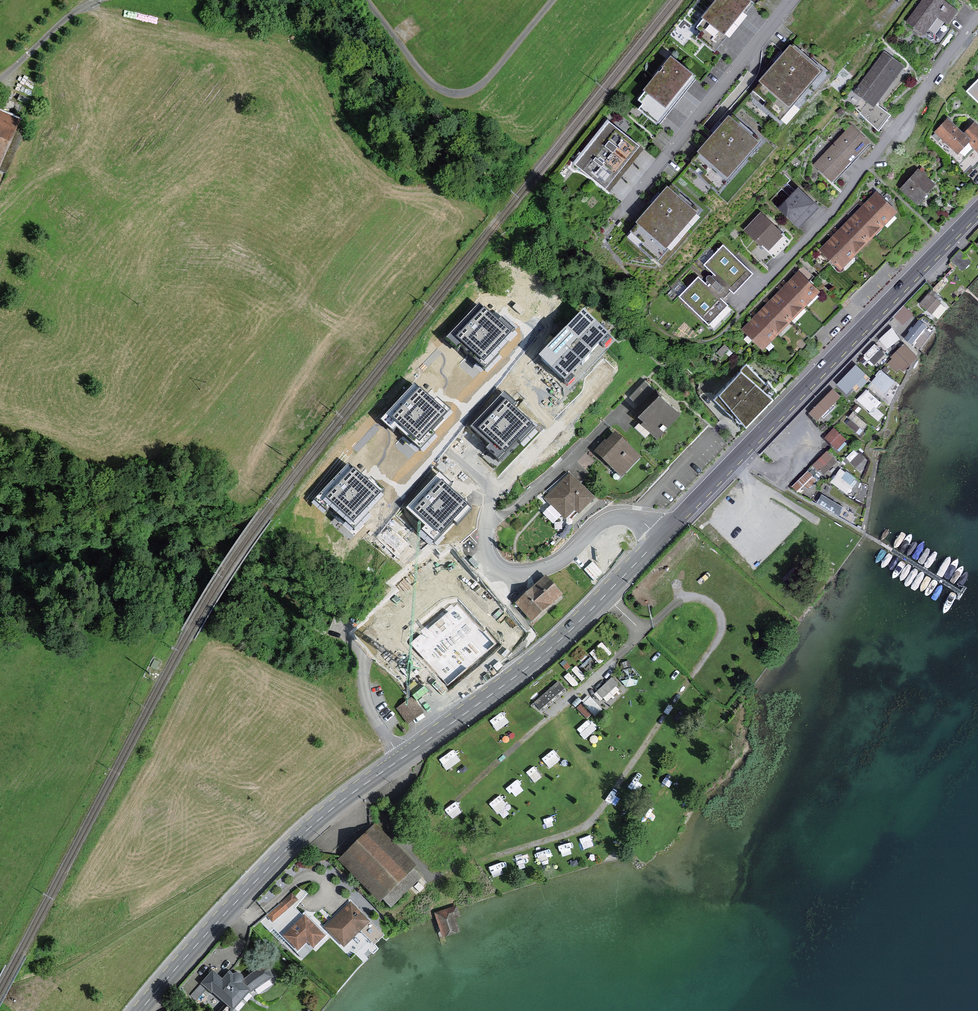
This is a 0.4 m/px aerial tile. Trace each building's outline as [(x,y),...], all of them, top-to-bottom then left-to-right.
[(745,0),(716,0),(699,19),(719,37),(749,3),(745,0)] [(942,0),(923,0),(906,22),(923,35),(937,17),(947,25),(957,12),(942,0)] [(788,46),(757,81),(787,107),(818,72),(788,46)] [(902,66),(885,53),(848,100),(879,132),(889,115),(874,103),(902,66)] [(690,76),(669,58),(642,89),(663,107),(690,76)] [(969,91),(977,101),(977,82),(969,91)] [(0,113),(0,162),(17,120),(0,113)] [(726,116),(695,152),(725,177),(756,142),(726,116)] [(948,120),(935,132),(957,155),(970,143),(962,135),(948,120)] [(609,123),(598,137),(630,162),(641,148),(609,123)] [(962,135),(970,143),(977,152),(977,126),(975,123),(962,135)] [(850,162),(868,143),(851,127),(833,146),(850,162)] [(598,137),(587,151),(619,176),(630,162),(598,137)] [(832,181),(850,162),(833,146),(815,165),(832,181)] [(587,151),(576,165),(608,190),(619,176),(587,151)] [(934,184),(917,169),(901,188),(918,202),(934,184)] [(664,188),(633,223),(663,249),(694,214),(664,188)] [(816,208),(798,191),(782,209),(799,225),(816,208)] [(896,212),(876,193),(821,250),(841,269),(896,212)] [(781,235),(761,215),(747,229),(768,249),(781,235)] [(629,237),(658,265),(666,257),(637,228),(629,237)] [(751,274),(723,247),(706,265),(715,274),(705,285),(698,279),(681,297),(709,323),(726,306),(720,300),(731,289),(734,292),(751,274)] [(971,261),(960,251),(952,260),(963,270),(971,261)] [(785,287),(795,297),(808,282),(798,273),(785,287)] [(808,282),(795,297),(804,306),(818,292),(808,282)] [(785,287),(771,301),(791,320),(804,306),(795,297),(785,287)] [(930,294),(921,304),(931,313),(940,303),(930,294)] [(771,301),(757,315),(777,334),(791,320),(771,301)] [(894,316),(905,327),(915,316),(904,306),(894,316)] [(757,315),(744,329),(763,348),(777,334),(757,315)] [(607,339),(584,317),(543,358),(567,380),(607,339)] [(919,321),(905,339),(912,344),(926,326),(919,321)] [(878,339),(886,350),(901,340),(892,328),(878,339)] [(917,358),(904,344),(885,362),(896,373),(901,368),(903,371),(917,358)] [(772,393),(744,366),(716,394),(744,421),(772,393)] [(856,366),(838,385),(847,393),(865,375),(856,366)] [(896,382),(882,370),(872,382),(885,394),(896,382)] [(842,397),(832,388),(808,414),(818,423),(842,397)] [(877,407),(881,403),(867,389),(856,400),(878,421),(885,415),(877,407)] [(659,393),(640,413),(660,431),(678,411),(659,393)] [(844,421),(858,434),(867,424),(853,412),(844,421)] [(834,430),(827,438),(837,447),(844,439),(834,430)] [(376,521),(383,526),(439,455),(408,431),(370,481),(355,470),(352,473),(349,476),(336,494),(333,491),(325,502),(341,515),(348,507),(372,526),(376,521)] [(640,455),(614,432),(596,452),(621,475),(640,455)] [(837,461),(826,451),(812,466),(823,476),(837,461)] [(870,462),(860,452),(850,462),(859,471),(870,462)] [(857,481),(840,469),(831,482),(848,494),(857,481)] [(813,477),(807,471),(791,485),(797,492),(813,477)] [(592,499),(570,475),(545,499),(563,518),(575,507),(579,512),(592,499)] [(821,494),(816,502),(839,515),(844,506),(821,494)] [(562,594),(545,576),(516,603),(532,621),(562,594)] [(448,602),(411,632),(441,670),(448,665),(467,688),(512,653),(476,609),(462,620),(448,602)] [(441,670),(411,632),(382,655),(413,693),(441,670)] [(611,655),(601,644),(565,675),(575,686),(611,655)] [(612,678),(596,693),(605,703),(622,688),(612,678)] [(567,692),(559,682),(534,703),(542,713),(567,692)] [(576,709),(590,721),(601,709),(587,696),(576,709)] [(411,698),(398,709),(409,722),(422,712),(411,698)] [(585,740),(597,730),(588,720),(577,730),(585,740)] [(454,750),(439,759),(447,771),(461,761),(454,750)] [(553,775),(565,768),(555,750),(544,757),(553,775)] [(630,777),(623,788),(633,794),(640,783),(630,777)] [(490,802),(496,814),(508,808),(503,797),(490,802)] [(374,827),(340,860),(380,901),(415,868),(374,827)] [(266,916),(273,923),(299,898),(292,891),(266,916)] [(367,920),(350,903),(327,927),(344,944),(367,920)] [(453,907),(435,913),(443,935),(456,931),(451,918),(456,916),(453,907)] [(323,935),(303,916),(283,936),(298,950),(307,941),(312,946),(323,935)] [(202,982),(231,1009),(250,989),(230,971),(222,978),(213,970),(202,982)]
